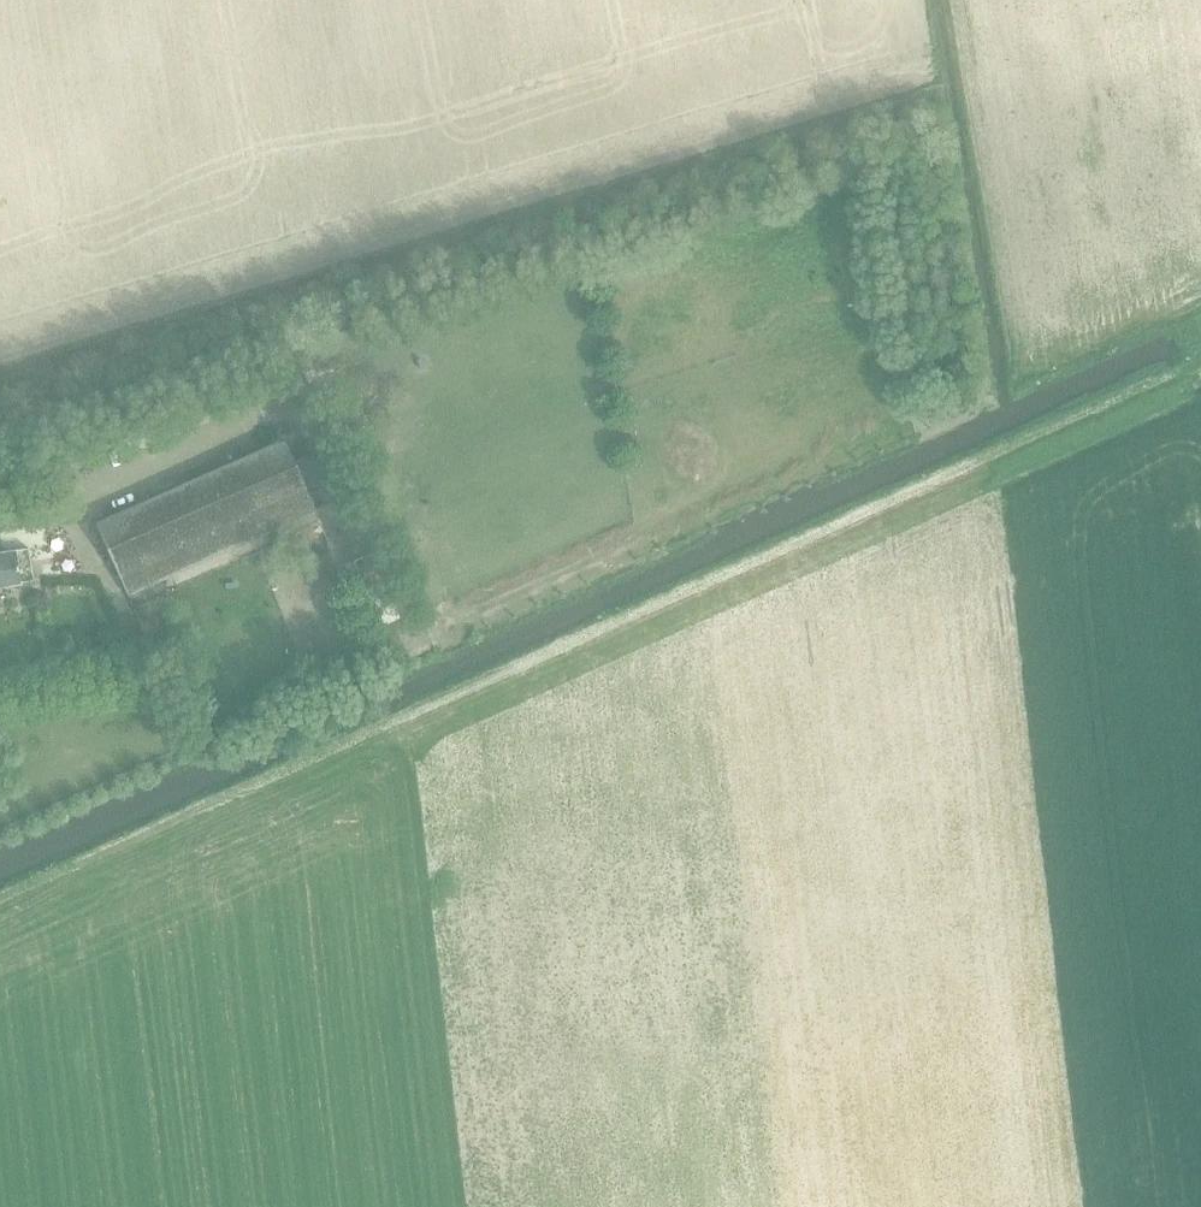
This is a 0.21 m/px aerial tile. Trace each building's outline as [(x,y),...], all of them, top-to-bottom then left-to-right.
[(95,522),(127,594),(314,512),(282,440),(95,522)] [(32,579),(28,547),(0,551),(0,584),(32,579)] [(134,609),(147,640),(163,633),(150,602),(134,609)]
